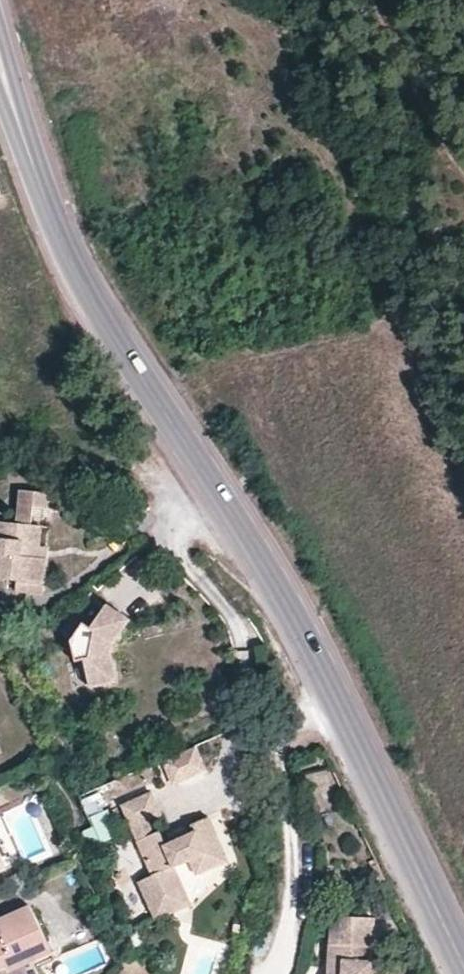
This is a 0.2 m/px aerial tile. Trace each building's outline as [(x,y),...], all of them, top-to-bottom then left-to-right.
[(36,544),(38,524),(29,522),(30,507),(47,508),(48,492),(17,490),(13,522),(0,520),(0,577),(15,578),(41,580),(43,558),(35,557),(36,544)] [(44,545),(36,544),(35,557),(43,558),(44,545)] [(41,580),(15,578),(14,590),(40,593),(41,580)] [(132,629),(110,613),(95,636),(87,631),(76,649),(80,670),(88,669),(93,694),(120,689),(116,664),(117,654),(120,648),(132,629)] [(69,677),(76,692),(90,686),(84,670),(69,677)] [(198,752),(166,767),(177,791),(210,776),(198,752)] [(188,843),(177,847),(167,852),(161,837),(154,839),(149,826),(162,821),(153,798),(122,811),(152,882),(141,887),(157,925),(173,919),(165,899),(184,892),(176,872),(192,866),(206,860),(212,874),(228,868),(210,823),(194,830),(197,839),(188,843)] [(119,840),(108,813),(94,818),(105,846),(119,840)] [(175,843),(177,847),(188,843),(186,839),(175,843)] [(197,880),(212,874),(206,860),(192,866),(197,880)] [(165,899),(173,919),(192,911),(184,892),(165,899)] [(27,908),(0,921),(0,973),(20,973),(18,969),(49,955),(27,908)] [(374,925),(334,924),(331,973),(373,973),(374,925)]
